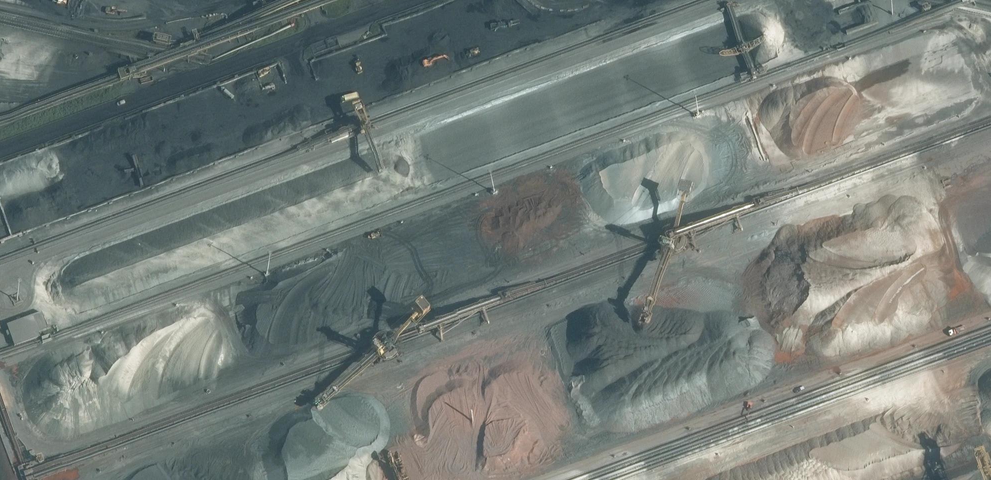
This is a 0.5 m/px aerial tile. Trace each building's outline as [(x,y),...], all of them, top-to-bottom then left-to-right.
[(38,333),(47,329),(41,312),(23,319),(22,317),(15,320),(16,322),(6,325),(8,331),(6,332),(7,336),(10,335),(14,346),(39,337),(38,333)]
